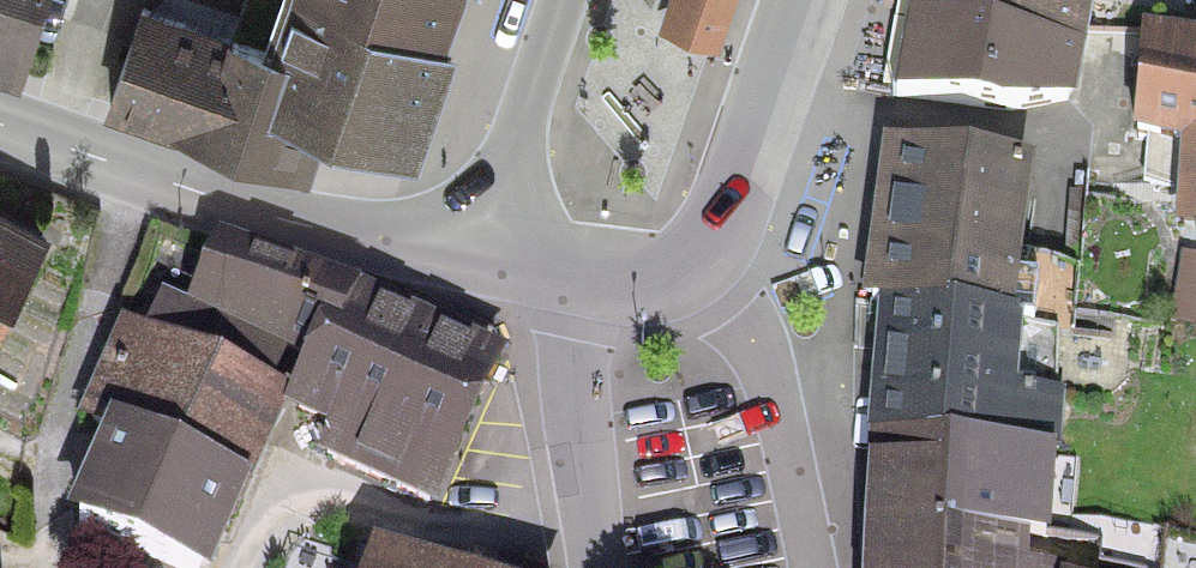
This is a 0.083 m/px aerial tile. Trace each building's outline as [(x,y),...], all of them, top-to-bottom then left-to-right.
[(22,93),(49,0),(0,0),(0,86),(22,93)] [(146,25),(119,111),(293,168),(308,137),(399,164),(455,0),(289,0),(263,70),(146,25)] [(656,42),(706,60),(728,0),(671,0),(656,42)] [(901,110),(1014,127),(1019,95),(1061,102),(1077,0),(918,0),(901,110)] [(1130,140),(1169,143),(1161,230),(1195,233),(1195,28),(1141,23),(1130,140)] [(1157,526),(1091,507),(1098,451),(1076,442),(1081,391),(1054,381),(1064,326),(1030,318),(1034,268),(1015,263),(1027,176),(876,142),(867,198),(850,297),(845,450),(835,567),(1155,567),(1157,526)] [(156,567),(183,567),(204,518),(219,524),(265,415),(303,431),(296,447),(423,500),(489,345),(320,274),(182,216),(137,323),(105,310),(61,413),(87,424),(46,522),(156,567)] [(39,258),(0,239),(0,337),(39,258)] [(356,559),(353,567),(389,567),(356,559)]
